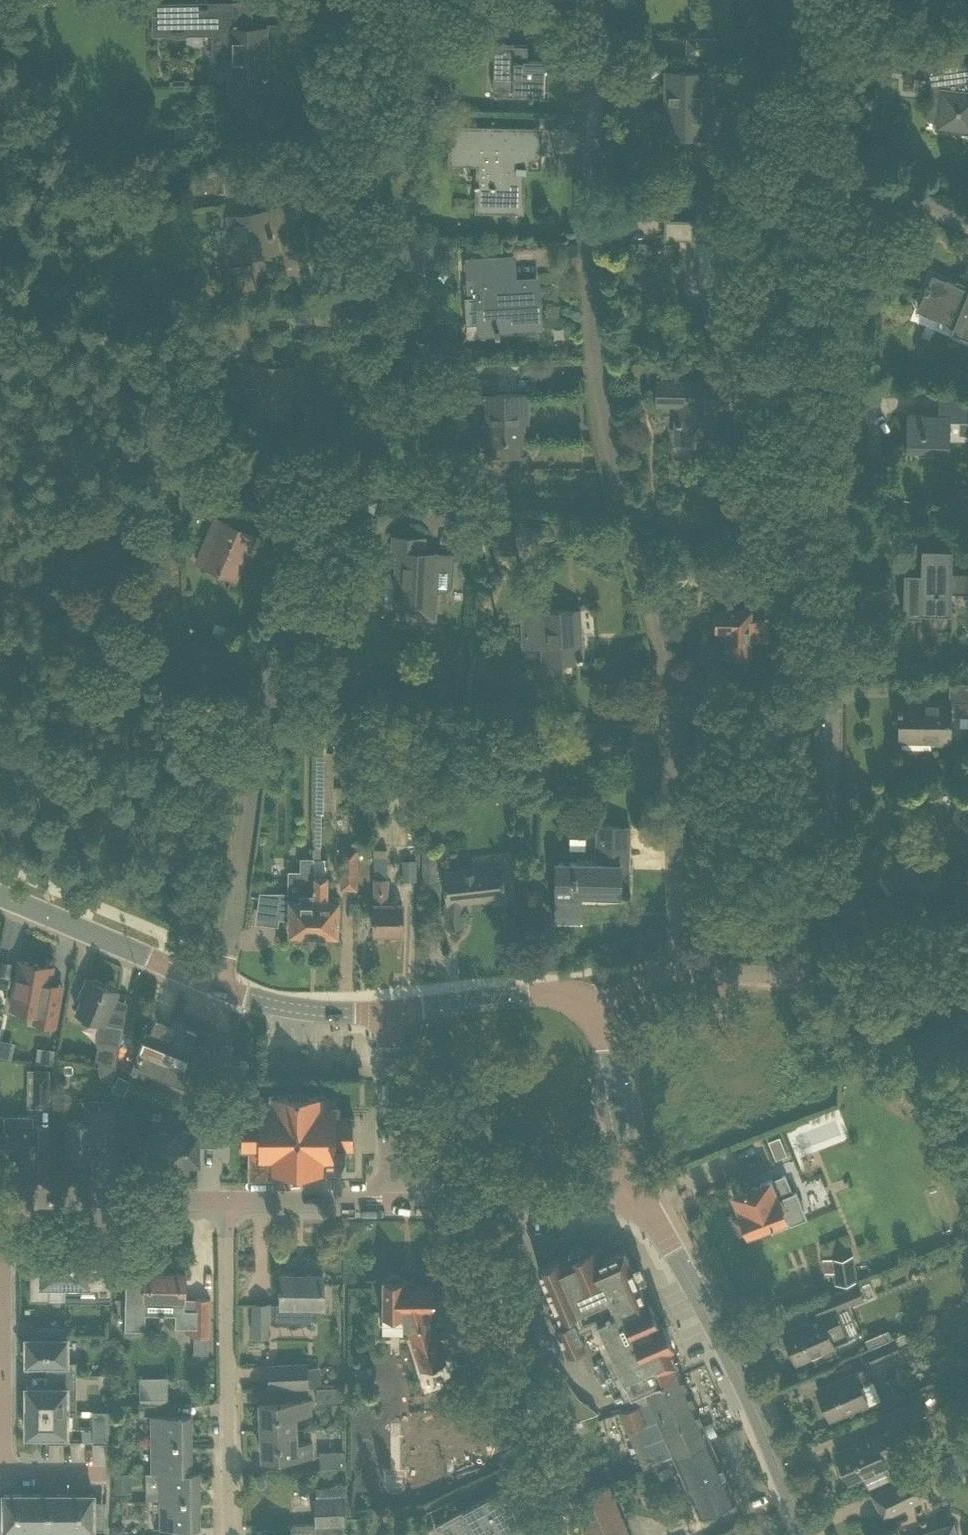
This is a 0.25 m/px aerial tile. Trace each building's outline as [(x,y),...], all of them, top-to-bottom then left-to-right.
[(260,57),(261,28),(241,28),(233,28),(232,0),(231,0),(231,3),(211,4),(210,1),(157,3),(158,29),(216,28),(216,57),(228,57),(228,94),(244,93),(244,96),(255,95),(255,93),(267,92),(267,77),(269,77),(269,73),(267,73),(267,57),(260,57)] [(687,52),(718,54),(719,39),(688,38),(687,52)] [(493,89),(512,90),(512,95),(529,96),(529,99),(540,99),(540,95),(545,95),(546,60),(528,60),(528,45),(494,44),(493,78),(493,89)] [(927,60),(908,58),(906,76),(931,79),(927,119),(967,124),(967,65),(927,60)] [(707,137),(707,117),(707,95),(713,95),(713,73),(667,72),(666,107),(669,107),(669,133),(664,133),(664,136),(707,137)] [(478,208),(490,208),(510,209),(511,201),(522,201),(523,172),(526,172),(527,156),(539,156),(540,130),(452,128),(451,161),(487,162),(486,185),(479,184),(478,208)] [(234,258),(257,254),(277,252),(274,227),(277,226),(275,210),(228,216),(234,258)] [(699,253),(698,267),(697,288),(720,289),(721,269),(724,269),(724,265),(721,265),(722,239),(717,238),(718,219),(665,217),(664,238),(693,239),(693,252),(699,253)] [(384,240),(383,256),(394,257),(394,271),(421,272),(422,258),(423,242),(384,240)] [(500,330),(521,329),(541,328),(540,307),(535,308),(534,295),(537,295),(536,278),(505,280),(503,257),(468,259),(469,282),(464,282),(464,296),(479,296),(481,324),(499,323),(500,330)] [(932,276),(920,306),(954,319),(949,332),(967,340),(967,290),(932,276)] [(723,379),(723,365),(701,366),(701,382),(658,381),(658,402),(684,403),(683,422),(677,422),(676,443),(697,444),(697,441),(713,442),(714,409),(762,409),(761,380),(723,379)] [(476,379),(447,379),(447,396),(476,395),(476,379)] [(490,441),(490,456),(521,456),(521,441),(523,441),(522,413),(527,413),(527,394),(483,394),(483,403),(488,403),(488,441),(490,441)] [(927,414),(907,414),(906,454),(926,454),(946,455),(947,424),(967,425),(967,416),(927,414)] [(486,544),(515,542),(514,516),(485,518),(486,544)] [(458,519),(455,535),(478,539),(481,523),(458,519)] [(204,564),(217,570),(235,578),(246,553),(250,555),(258,537),(223,522),(204,564)] [(424,553),(424,538),(394,537),(393,553),(406,553),(404,584),(391,585),(390,615),(434,617),(435,591),(446,591),(453,585),(454,554),(424,553)] [(920,612),(949,613),(950,564),(950,546),(924,545),(924,547),(927,547),(927,572),(904,571),(903,615),(920,615),(920,612)] [(750,611),(717,610),(717,614),(715,616),(715,622),(717,625),(717,628),(723,628),(723,638),(728,638),(728,653),(749,654),(750,638),(764,638),(765,620),(750,620),(750,611)] [(543,646),(544,661),(583,659),(583,656),(581,656),(580,640),(574,640),(573,611),(522,613),(525,647),(543,646)] [(455,689),(454,706),(464,706),(465,690),(455,689)] [(487,698),(487,708),(501,708),(501,698),(487,698)] [(467,700),(467,709),(483,709),(484,700),(467,700)] [(946,741),(946,701),(901,700),(900,740),(946,741)] [(953,715),(967,716),(967,702),(953,701),(953,715)] [(340,732),(360,734),(361,722),(341,720),(340,732)] [(627,827),(608,827),(604,827),(603,862),(556,862),(555,921),(580,922),(581,894),(620,895),(620,877),(627,877),(627,827)] [(357,889),(358,850),(342,849),(341,889),(357,889)] [(402,933),(402,913),(402,904),(388,904),(388,878),(388,850),(377,850),(377,878),(375,878),(375,904),(374,904),(374,934),(402,933)] [(435,881),(436,851),(424,851),(423,881),(435,881)] [(281,898),(279,917),(290,918),(290,933),(293,933),(295,935),(302,935),(304,933),(314,933),(314,927),(314,926),(315,874),(314,874),(315,859),(302,858),(302,871),(301,893),(290,893),(290,900),(281,898)] [(417,861),(402,861),(403,879),(417,879),(417,861)] [(445,925),(461,926),(464,899),(506,896),(504,876),(502,866),(443,873),(446,900),(447,900),(445,925)] [(314,927),(314,933),(324,933),(326,936),(333,936),(334,934),(338,934),(338,914),(338,899),(338,895),(327,895),(328,874),(325,874),(315,874),(314,926),(314,927)] [(20,961),(11,1008),(26,1011),(37,1012),(35,1022),(54,1026),(60,994),(48,992),(53,967),(20,961)] [(82,997),(76,1013),(99,1024),(96,1042),(98,1047),(95,1062),(116,1068),(126,1010),(112,1004),(118,990),(102,984),(101,981),(94,978),(92,979),(88,978),(80,996),(82,997)] [(195,1072),(198,1065),(205,1046),(194,1042),(197,1034),(156,1018),(149,1035),(146,1034),(133,1066),(193,1089),(199,1074),(195,1072)] [(38,1047),(36,1062),(53,1064),(55,1049),(38,1047)] [(29,1070),(29,1094),(33,1094),(33,1106),(49,1106),(49,1070),(29,1070)] [(325,1093),(289,1093),(272,1093),(272,1106),(259,1105),(259,1116),(242,1116),(242,1147),(250,1147),(250,1179),(273,1179),(273,1170),(325,1170),(325,1167),(336,1167),(336,1158),(346,1158),(346,1147),(353,1147),(353,1117),(336,1117),(336,1109),(339,1109),(339,1104),(336,1104),(336,1097),(325,1097),(325,1093)] [(67,1122),(67,1140),(67,1160),(95,1160),(95,1143),(103,1143),(103,1128),(115,1128),(115,1148),(116,1148),(116,1101),(84,1101),(84,1122),(67,1122)] [(12,1152),(12,1164),(36,1164),(36,1124),(2,1124),(2,1112),(0,1112),(0,1152),(12,1152)] [(218,1146),(218,1119),(197,1119),(197,1131),(151,1130),(151,1142),(147,1142),(147,1155),(150,1161),(198,1162),(198,1144),(203,1144),(202,1146),(218,1146)] [(779,1136),(768,1141),(776,1160),(787,1155),(779,1136)] [(806,1216),(797,1191),(792,1193),(785,1173),(751,1186),(733,1194),(741,1213),(740,1214),(748,1233),(770,1224),(773,1230),(802,1218),(806,1216)] [(98,1296),(111,1296),(112,1272),(89,1272),(89,1243),(41,1243),(41,1272),(32,1272),(32,1300),(50,1300),(50,1284),(81,1284),(81,1290),(98,1290),(98,1296)] [(538,1267),(558,1314),(562,1322),(555,1325),(566,1350),(585,1343),(579,1329),(590,1324),(622,1399),(645,1389),(680,1374),(669,1349),(673,1348),(661,1321),(658,1323),(647,1297),(645,1298),(623,1250),(604,1258),(598,1245),(568,1259),(566,1255),(538,1267)] [(856,1279),(852,1255),(824,1259),(826,1272),(834,1270),(836,1282),(856,1279)] [(208,1337),(209,1298),(185,1298),(185,1273),(145,1272),(145,1279),(126,1279),(125,1330),(145,1330),(146,1313),(160,1314),(160,1316),(165,1316),(165,1314),(176,1314),(175,1327),(194,1327),(194,1336),(208,1337)] [(281,1273),(281,1304),(277,1304),(277,1318),(323,1319),(323,1273),(281,1273)] [(382,1287),(382,1308),(384,1308),(384,1316),(403,1316),(403,1327),(408,1329),(421,1372),(447,1364),(429,1308),(433,1308),(433,1306),(434,1286),(413,1286),(414,1277),(403,1277),(402,1277),(402,1278),(398,1274),(389,1274),(386,1277),(382,1277),(382,1287)] [(858,1283),(830,1294),(837,1310),(864,1298),(858,1283)] [(253,1304),(253,1336),(269,1336),(269,1304),(253,1304)] [(848,1339),(836,1311),(820,1317),(820,1316),(784,1332),(797,1361),(812,1354),(816,1362),(814,1363),(814,1364),(839,1353),(839,1352),(837,1353),(833,1345),(848,1339)] [(65,1337),(65,1325),(38,1325),(38,1337),(65,1337)] [(52,1362),(52,1374),(77,1374),(77,1361),(67,1361),(67,1337),(65,1337),(38,1337),(27,1337),(27,1362),(52,1362)] [(873,1365),(901,1352),(894,1337),(866,1349),(873,1365)] [(270,1387),(309,1386),(308,1364),(269,1365),(270,1387)] [(556,1365),(544,1368),(558,1426),(597,1412),(578,1396),(556,1365)] [(869,1382),(863,1368),(858,1370),(817,1388),(830,1418),(862,1404),(864,1407),(881,1399),(873,1380),(869,1382)] [(77,1410),(77,1374),(52,1374),(52,1386),(27,1386),(27,1434),(67,1434),(67,1410),(77,1410)] [(169,1401),(168,1374),(140,1375),(141,1401),(169,1401)] [(674,1455),(709,1440),(680,1374),(645,1389),(649,1398),(619,1412),(642,1470),(674,1455)] [(316,1388),(317,1404),(344,1403),(344,1387),(316,1388)] [(888,1430),(927,1413),(920,1398),(881,1415),(888,1430)] [(261,1430),(296,1428),(296,1414),(310,1414),(310,1400),(260,1402),(261,1430)] [(108,1442),(108,1410),(94,1410),(94,1442),(108,1442)] [(152,1444),(192,1444),(192,1415),(152,1415),(152,1444)] [(297,1443),(296,1428),(261,1430),(262,1458),(313,1456),(312,1442),(297,1443)] [(869,1486),(893,1475),(883,1450),(889,1448),(883,1431),(877,1434),(836,1451),(849,1480),(864,1474),(869,1486)] [(709,1440),(674,1455),(700,1516),(735,1501),(709,1440)] [(161,1472),(200,1471),(192,1471),(192,1444),(152,1444),(153,1472),(161,1472)] [(320,1452),(321,1469),(344,1468),(344,1451),(320,1452)] [(161,1500),(200,1499),(200,1471),(161,1472),(161,1500)] [(133,1489),(132,1472),(116,1473),(117,1490),(133,1489)] [(928,1497),(917,1472),(892,1484),(903,1508),(928,1497)] [(608,1484),(572,1499),(587,1534),(629,1534),(608,1484)] [(346,1524),(345,1487),(317,1488),(317,1499),(316,1499),(316,1524),(346,1524)] [(503,1488),(435,1525),(441,1534),(529,1534),(503,1488)] [(4,1529),(27,1529),(27,1494),(4,1494),(4,1529)] [(27,1494),(27,1529),(49,1529),(49,1494),(27,1494)] [(49,1494),(49,1529),(71,1529),(71,1494),(49,1494)] [(71,1494),(71,1529),(94,1529),(94,1494),(71,1494)] [(161,1500),(161,1529),(200,1528),(200,1499),(161,1500)] [(952,1523),(920,1532),(921,1534),(956,1534),(952,1523)] [(346,1524),(316,1524),(316,1534),(346,1534),(346,1524)] [(896,1526),(869,1534),(899,1534),(896,1526)]
